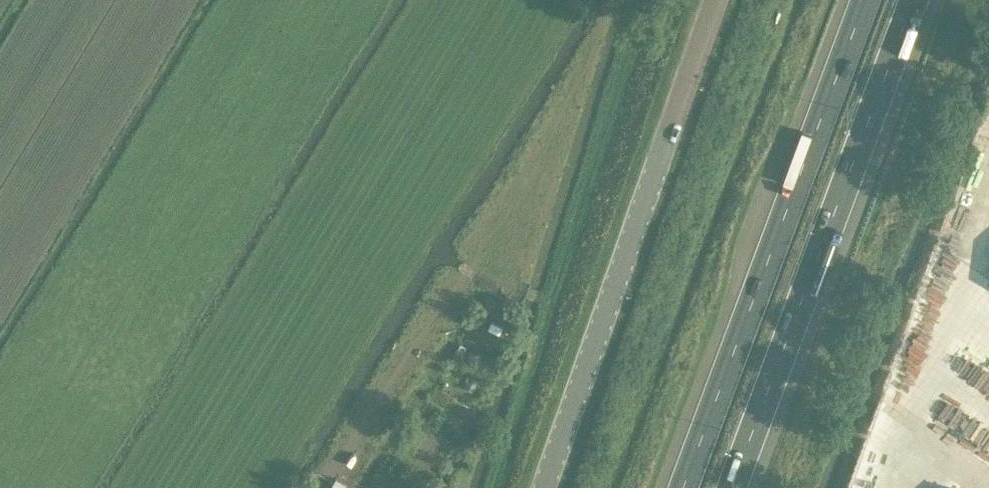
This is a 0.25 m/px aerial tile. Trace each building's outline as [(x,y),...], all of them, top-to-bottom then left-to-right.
[(457,348),(453,357),(458,360),(463,351),(457,348)] [(331,487),(332,487),(344,487),(346,485),(336,478),(331,487)] [(426,483),(419,478),(413,486),(416,487),(423,487),(426,483)]
